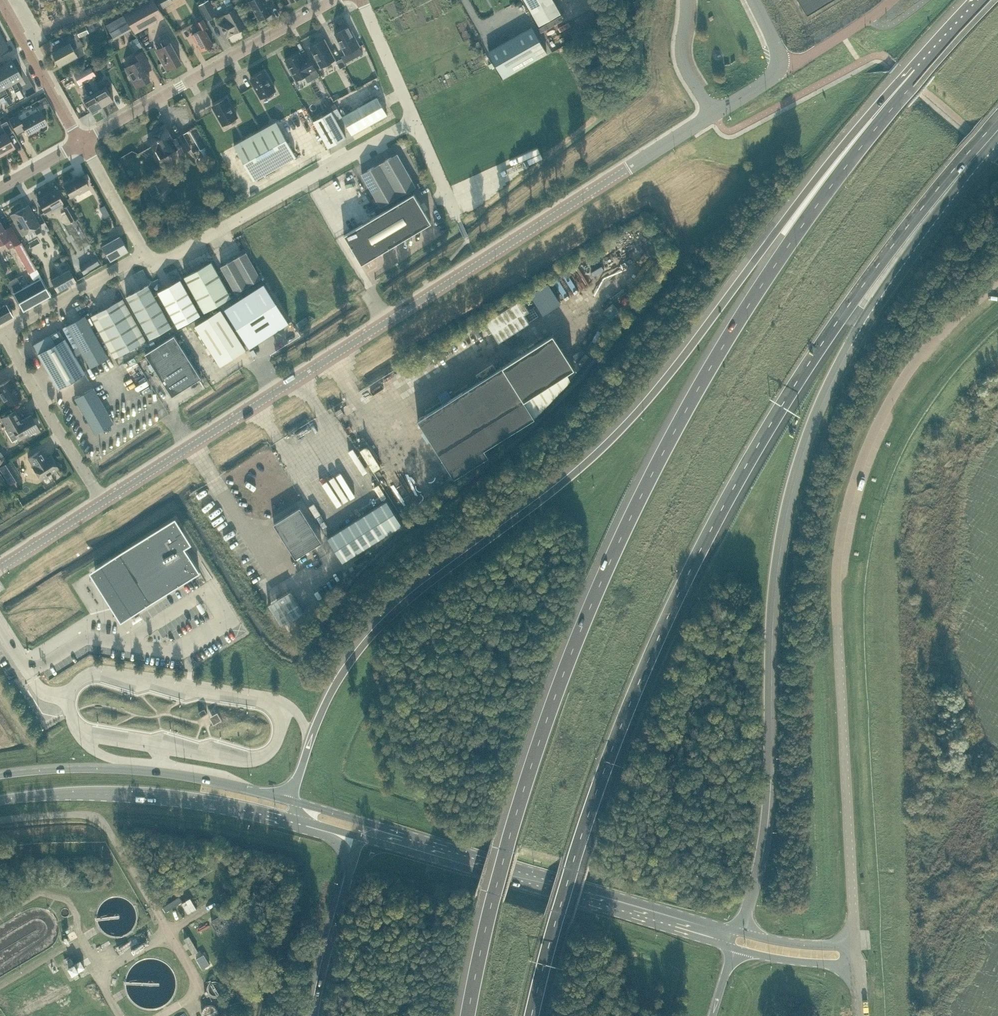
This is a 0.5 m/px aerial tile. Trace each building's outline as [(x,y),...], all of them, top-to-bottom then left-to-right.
[(136,33),(164,17),(154,0),(126,16),(136,33)] [(174,3),(172,0),(156,0),(162,10),(174,3)] [(216,15),(212,9),(214,8),(209,0),(208,0),(200,5),(208,19),(216,15)] [(250,2),(260,20),(272,13),(265,2),(269,0),(254,0),(250,2)] [(553,0),(525,0),(539,25),(561,14),(553,0)] [(807,15),(832,0),(798,0),(807,15)] [(220,25),(227,38),(246,27),(236,9),(224,16),(227,21),(220,25)] [(115,40),(132,30),(124,16),(107,26),(115,40)] [(202,51),(214,45),(206,29),(208,28),(204,20),(198,24),(201,31),(193,35),(202,51)] [(80,38),(90,33),(86,25),(77,30),(80,38)] [(103,37),(109,35),(105,26),(99,28),(103,37)] [(335,34),(345,54),(360,46),(349,26),(335,34)] [(489,52),(504,78),(547,53),(532,27),(489,52)] [(75,49),(83,44),(76,32),(64,39),(68,45),(54,52),(61,65),(78,55),(75,49)] [(168,70),(181,63),(174,51),(176,50),(169,37),(160,42),(163,48),(157,51),(168,70)] [(142,45),(138,38),(131,42),(136,51),(143,47),(142,45)] [(321,67),(335,59),(325,39),(310,47),(321,67)] [(304,60),(300,52),(285,60),(296,80),(305,75),(309,83),(320,76),(310,57),(304,60)] [(137,88),(151,81),(144,68),(149,65),(142,53),(132,59),(135,64),(127,69),(137,88)] [(337,62),(340,68),(345,65),(342,59),(337,62)] [(12,60),(1,66),(11,85),(14,90),(18,88),(15,82),(22,78),(12,60)] [(0,67),(0,90),(3,96),(7,94),(4,88),(11,85),(1,66),(0,67)] [(84,71),(89,80),(97,76),(92,67),(84,71)] [(96,93),(89,80),(84,71),(76,76),(81,85),(84,83),(91,95),(85,99),(92,112),(103,106),(96,93)] [(265,71),(251,79),(261,98),(275,90),(265,71)] [(74,98),(83,92),(77,83),(68,89),(74,98)] [(107,87),(96,93),(103,106),(114,100),(107,87)] [(15,92),(19,99),(23,97),(19,90),(15,92)] [(352,134),(387,115),(377,97),(342,116),(343,117),(352,134)] [(227,98),(213,106),(223,125),(237,117),(227,98)] [(331,111),(314,120),(328,147),(345,138),(336,120),(343,117),(342,116),(337,108),(331,111)] [(17,115),(10,119),(16,129),(18,134),(25,131),(27,136),(40,129),(41,130),(43,131),(47,129),(48,126),(47,125),(48,124),(41,112),(21,122),(17,115)] [(296,157),(277,123),(276,121),(234,145),(253,180),(296,157)] [(14,148),(7,135),(13,132),(7,122),(1,125),(6,133),(0,136),(0,156),(14,148)] [(183,134),(173,140),(166,127),(148,137),(156,150),(161,159),(182,147),(185,152),(191,148),(183,134)] [(202,137),(195,141),(201,150),(207,147),(202,137)] [(416,187),(404,167),(397,154),(379,164),(398,197),(416,187)] [(380,207),(398,197),(379,164),(362,174),(380,207)] [(79,194),(89,188),(81,175),(63,185),(70,197),(78,193),(79,194)] [(154,182),(147,185),(152,196),(159,193),(154,182)] [(52,209),(62,203),(55,190),(37,200),(44,212),(52,208),(52,209)] [(344,235),(361,264),(371,259),(376,246),(387,249),(431,223),(414,194),(344,235)] [(71,222),(77,218),(69,204),(63,208),(71,222)] [(36,234),(42,231),(38,225),(39,225),(31,212),(28,214),(24,207),(11,215),(22,235),(33,228),(36,234)] [(0,223),(0,243),(4,240),(8,247),(19,242),(12,230),(5,233),(0,223)] [(111,261),(129,251),(120,236),(102,246),(111,261)] [(17,277),(6,283),(12,293),(13,293),(23,310),(49,295),(40,279),(41,278),(21,242),(14,246),(33,281),(22,288),(17,277)] [(28,252),(37,250),(35,242),(26,244),(28,252)] [(234,259),(248,286),(260,279),(246,252),(234,259)] [(100,264),(96,257),(79,267),(84,274),(100,264)] [(236,293),(248,286),(234,259),(221,266),(236,293)] [(205,312),(231,297),(211,262),(185,277),(205,312)] [(57,291),(75,281),(69,269),(50,280),(57,291)] [(178,327),(202,314),(182,278),(158,292),(178,327)] [(598,287),(602,291),(609,285),(605,280),(598,287)] [(547,282),(530,293),(543,314),(560,303),(547,282)] [(265,283),(225,308),(250,347),(289,322),(265,283)] [(127,296),(150,338),(172,326),(148,284),(127,296)] [(529,311),(521,298),(486,321),(499,342),(529,322),(524,314),(529,311)] [(145,341),(122,299),(91,316),(115,358),(145,341)] [(13,316),(6,304),(0,307),(0,323),(13,316)] [(221,310),(195,326),(221,366),(246,349),(221,310)] [(67,325),(91,367),(109,357),(85,315),(67,325)] [(502,366),(418,419),(439,453),(454,477),(489,455),(485,449),(534,417),(570,378),(567,373),(574,368),(553,334),(502,366)] [(59,389),(85,374),(65,338),(56,343),(51,335),(34,345),(59,389)] [(201,378),(175,335),(145,353),(172,396),(201,378)] [(432,360),(441,360),(441,352),(432,351),(432,360)] [(20,398),(10,379),(0,385),(0,395),(6,406),(20,398)] [(75,398),(96,433),(114,423),(94,387),(75,398)] [(335,412),(339,418),(345,415),(341,408),(335,412)] [(20,420),(14,410),(0,418),(6,429),(5,429),(12,441),(18,438),(19,440),(28,434),(30,437),(40,432),(30,415),(20,420)] [(308,445),(316,441),(313,437),(306,442),(308,445)] [(45,459),(40,450),(28,458),(33,466),(32,467),(40,479),(58,468),(50,455),(45,459)] [(20,478),(9,461),(0,467),(0,469),(10,484),(20,478)] [(343,562),(402,524),(387,501),(328,538),(343,562)] [(300,507),(274,523),(296,558),(322,541),(300,507)] [(320,508),(311,515),(318,525),(328,518),(320,508)] [(122,612),(126,618),(200,572),(177,536),(183,532),(175,519),(95,569),(116,602),(116,603),(115,603),(115,604),(114,604),(114,605),(114,606),(114,607),(114,608),(114,609),(114,610),(115,610),(115,611),(116,611),(116,612),(117,612),(118,612),(119,612),(120,612),(121,612),(122,612)] [(269,604),(281,625),(303,611),(291,591),(269,604)] [(89,629),(100,631),(102,623),(91,621),(89,629)] [(205,708),(199,712),(201,717),(208,713),(205,708)] [(222,721),(217,712),(209,717),(213,725),(222,721)] [(224,902),(230,899),(225,891),(220,895),(224,902)] [(219,934),(236,924),(232,918),(225,923),(221,916),(219,917),(218,916),(215,918),(215,919),(212,921),(219,934)] [(64,939),(72,937),(70,930),(62,932),(64,939)] [(185,938),(184,939),(186,943),(193,954),(198,951),(189,936),(185,938)] [(111,945),(114,952),(129,946),(127,939),(111,945)] [(204,954),(196,958),(202,968),(210,964),(204,954)] [(75,964),(68,968),(73,975),(75,979),(80,977),(77,972),(85,968),(80,960),(75,964)] [(195,1012),(199,1015),(209,1015),(214,1010),(204,1001),(195,1012)]
